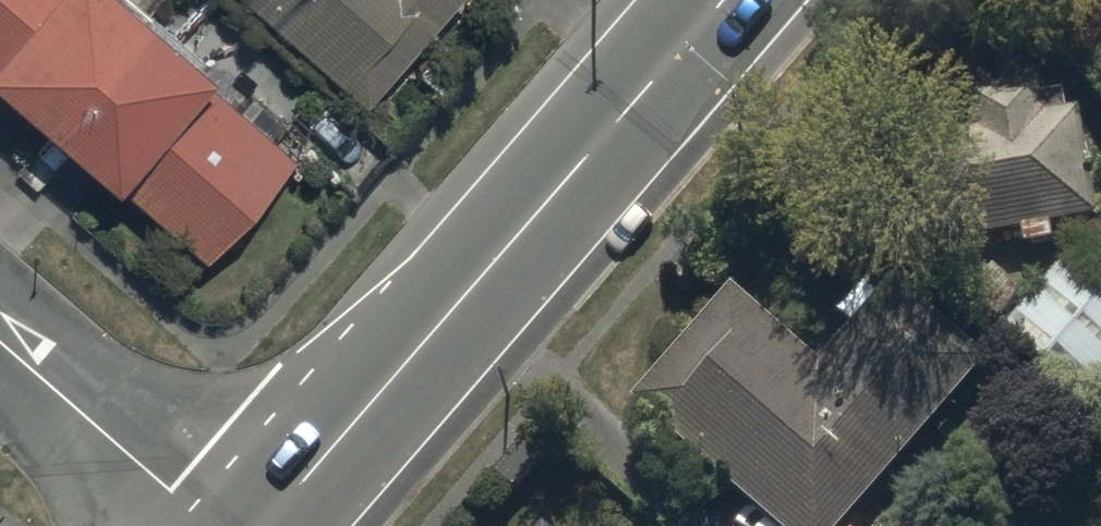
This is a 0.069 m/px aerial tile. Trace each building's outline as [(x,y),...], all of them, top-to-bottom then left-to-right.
[(295,154),(272,134),(286,118),(261,96),(247,112),(213,82),(222,71),(139,0),(0,0),(0,79),(208,259),(295,154)] [(369,103),(458,0),(249,0),(369,103)] [(1054,250),(1052,232),(1093,227),(1080,117),(1045,121),(1040,86),(967,95),(971,130),(924,136),(937,245),(996,238),(998,257),(1054,250)] [(1100,385),(1100,298),(1052,256),(992,324),(1084,405),(1100,385)] [(816,368),(731,293),(633,405),(770,525),(849,525),(990,365),(893,280),(816,368)]
